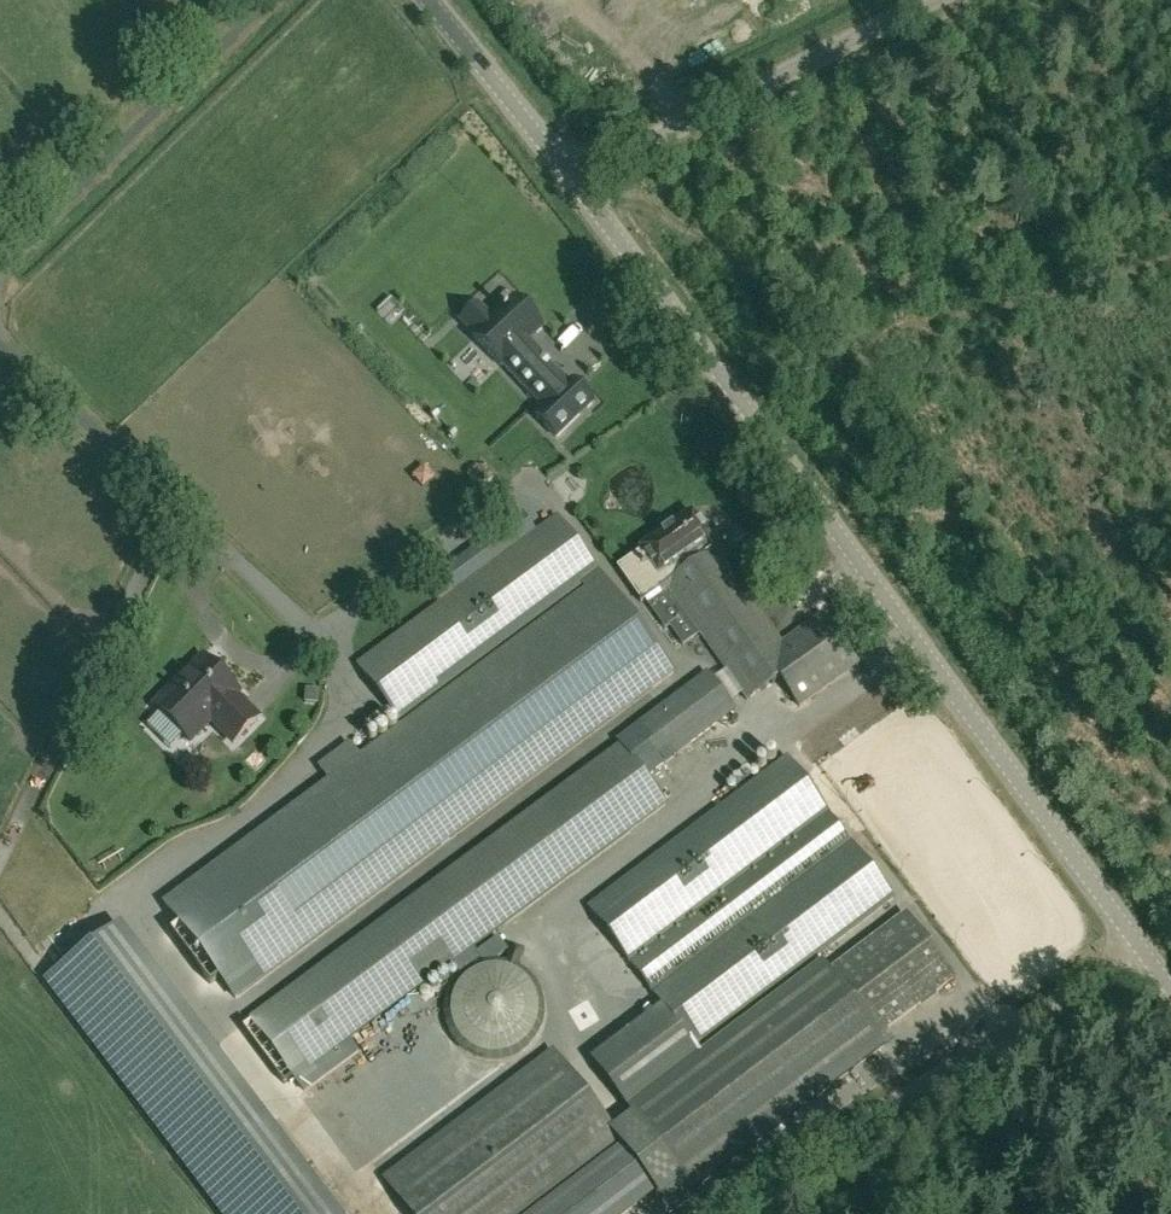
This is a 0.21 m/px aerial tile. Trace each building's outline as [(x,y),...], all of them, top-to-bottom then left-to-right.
[(514,299),(473,337),(501,367),(503,366),(544,409),(536,416),(556,438),(580,415),(579,413),(587,406),(588,408),(593,403),(573,381),(569,385),(528,342),(529,341),(528,339),(536,332),(537,334),(543,328),(514,299)] [(781,643),(708,541),(710,540),(691,514),(639,551),(641,553),(616,570),(641,604),(665,587),(747,700),(778,678),(799,707),(858,665),(822,615),(781,643)] [(674,674),(663,659),(557,516),(454,592),(443,576),(427,588),(439,603),(357,664),(402,725),(360,756),(350,743),(317,767),(327,781),(162,904),(224,985),(235,1001),(674,674)] [(240,691),(210,661),(181,690),(175,684),(154,705),(190,741),(215,717),(221,724),(218,727),(234,742),(259,717),(236,695),(240,691)] [(663,764),(735,710),(707,673),(635,727),(663,764)] [(537,899),(664,805),(619,744),(476,851),(502,887),(518,875),(537,899)] [(851,842),(829,813),(829,812),(787,756),(588,905),(694,1047),(893,898),(851,841),(851,842)] [(313,1065),(452,962),(460,973),(481,958),(472,947),(537,899),(518,875),(502,887),(476,851),(248,1019),(302,1091),(322,1077),(313,1065)] [(411,1213),(629,1213),(656,1193),(665,1205),(688,1187),(691,1191),(884,1046),(877,1037),(954,979),(906,915),(829,972),(822,962),(695,1057),(658,1008),(591,1058),(632,1113),(611,1129),(555,1054),(386,1181),(411,1213)] [(477,1057),(488,1060),(500,1061),(511,1058),(521,1053),(530,1046),(537,1037),(542,1026),(544,1015),(544,1004),(541,993),(535,983),(527,974),(518,968),(507,963),(496,962),(485,963),(474,967),(464,973),(456,981),(450,991),(446,1002),(446,1013),(447,1025),(452,1035),(458,1044),(467,1052),(477,1057)] [(259,1124),(201,1168),(236,1213),(337,1213),(266,1119),(259,1124)]
